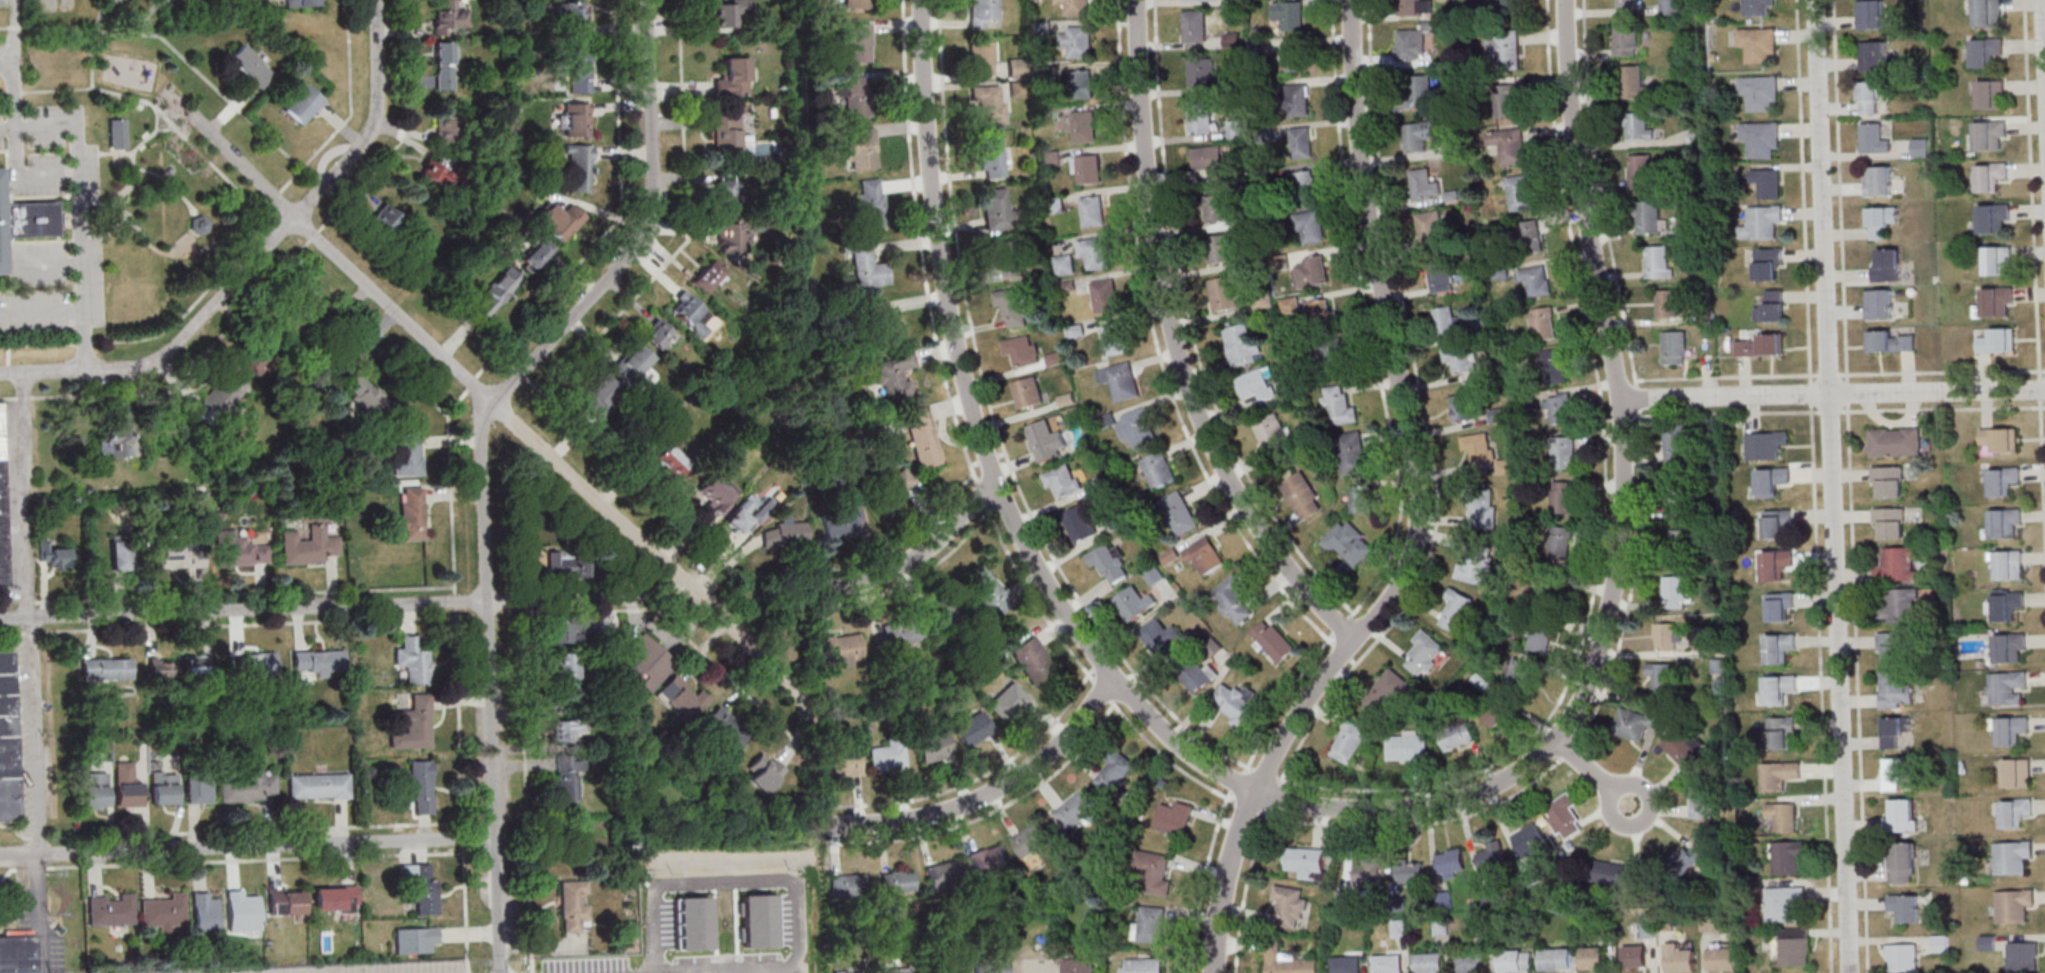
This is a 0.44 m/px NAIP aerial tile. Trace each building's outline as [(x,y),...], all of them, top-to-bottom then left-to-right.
[(436,31),(458,31),(458,0),(436,0),(436,31)] [(742,15),(751,15),(751,0),(730,0),(730,4),(713,4),(714,27),(742,26),(742,15)] [(845,8),(870,9),(870,0),(845,0),(845,8)] [(971,27),(989,27),(989,18),(999,18),(999,0),(971,0),(971,27)] [(1057,4),(1066,4),(1066,15),(1089,15),(1089,0),(1057,0),(1057,4)] [(1400,15),(1425,15),(1425,0),(1400,0),(1400,15)] [(1487,1),(1497,1),(1497,14),(1518,14),(1518,0),(1487,0),(1487,1)] [(1616,10),(1638,10),(1638,0),(1616,0),(1616,10)] [(1736,1),(1746,1),(1746,16),(1775,16),(1775,0),(1736,0),(1736,1)] [(1885,29),(1885,0),(1858,0),(1858,29),(1885,29)] [(2002,0),(1975,0),(1975,25),(2002,25),(2002,0)] [(1274,1),(1274,20),(1284,20),(1284,30),(1304,30),(1304,1),(1274,1)] [(585,2),(556,2),(556,28),(585,28),(585,2)] [(1205,11),(1183,11),(1183,44),(1205,44),(1205,11)] [(872,62),(872,23),(848,23),(848,62),(872,62)] [(1638,56),(1638,23),(1615,23),(1615,56),(1638,56)] [(1091,58),(1091,26),(1060,26),(1060,47),(1069,47),(1069,58),(1091,58)] [(1399,60),(1425,60),(1425,30),(1399,30),(1399,60)] [(1496,31),(1496,38),(1487,38),(1487,61),(1496,61),(1496,69),(1520,69),(1520,31),(1496,31)] [(1973,67),(1992,67),(1992,56),(2003,56),(2003,39),(1973,39),(1973,67)] [(1861,41),(1861,70),(1887,70),(1887,41),(1861,41)] [(993,75),(992,42),(970,42),(971,76),(993,75)] [(228,58),(261,89),(275,75),(242,44),(228,58)] [(1309,71),(1309,45),(1287,45),(1287,71),(1309,71)] [(454,89),(454,47),(436,47),(436,89),(454,89)] [(590,51),(569,51),(569,92),(590,92),(590,51)] [(725,78),(715,78),(715,95),(749,95),(749,58),(725,58),(725,78)] [(1010,78),(1025,78),(1025,60),(1010,60),(1010,78)] [(1216,86),(1216,60),(1188,60),(1188,86),(1216,86)] [(1624,65),(1624,98),(1653,98),(1653,86),(1642,86),(1642,65),(1624,65)] [(1093,92),(1093,70),(1071,70),(1071,92),(1093,92)] [(1407,107),(1432,107),(1432,75),(1407,75),(1407,107)] [(1740,98),(1749,98),(1750,111),(1778,111),(1778,76),(1740,76),(1740,98)] [(846,77),(846,116),(871,116),(871,77),(846,77)] [(1027,97),(1026,81),(1011,82),(1011,98),(1027,97)] [(1979,81),(1979,109),(2003,109),(2003,81),(1979,81)] [(1860,113),(1878,113),(1878,102),(1887,102),(1887,82),(1860,82),(1860,113)] [(282,108),(300,126),(325,100),(308,83),(282,108)] [(1520,115),(1517,83),(1492,86),(1496,117),(1520,115)] [(1309,116),(1309,84),(1287,84),(1287,116),(1309,116)] [(1006,124),(1004,85),(972,87),(973,105),(982,105),(983,125),(1006,124)] [(1188,101),(1188,133),(1208,133),(1208,101),(1188,101)] [(590,103),(565,103),(565,115),(558,115),(558,126),(565,126),(565,136),(590,136),(590,103)] [(1627,112),(1627,140),(1652,140),(1652,112),(1627,112)] [(713,114),(714,159),(752,158),(751,135),(740,135),(740,114),(713,114)] [(1073,142),(1095,142),(1095,114),(1073,114),(1073,142)] [(436,141),(461,141),(461,116),(436,116),(436,141)] [(124,119),(125,148),(109,149),(109,119),(124,119)] [(1976,150),(2006,150),(2006,121),(1975,122),(1976,150)] [(1425,139),(1435,139),(1434,122),(1403,123),(1404,153),(1426,152),(1425,139)] [(1779,123),(1741,123),(1741,143),(1750,143),(1750,158),(1779,158),(1779,123)] [(1861,152),(1890,152),(1890,134),(1880,134),(1880,123),(1861,123),(1861,152)] [(1294,159),(1314,157),(1310,126),(1291,128),(1294,159)] [(1500,144),(1502,165),(1526,163),(1523,128),(1488,131),(1489,145),(1500,144)] [(846,129),(846,169),(877,169),(877,129),(846,129)] [(1005,178),(1003,135),(979,136),(981,180),(1005,178)] [(1913,156),(1929,156),(1929,138),(1913,138),(1913,156)] [(567,192),(591,193),(592,145),(568,145),(567,192)] [(1207,171),(1207,177),(1224,177),(1224,149),(1193,149),(1193,171),(1207,171)] [(1043,165),(1059,165),(1059,152),(1043,152),(1043,165)] [(1072,157),(1074,184),(1102,182),(1100,154),(1072,157)] [(1630,154),(1630,188),(1652,188),(1652,154),(1630,154)] [(419,176),(447,189),(455,172),(427,159),(419,176)] [(1978,163),(1978,192),(1998,192),(1998,181),(2008,181),(2008,163),(1978,163)] [(169,174),(165,170),(170,166),(173,170),(169,174)] [(1866,167),(1866,195),(1891,195),(1891,167),(1866,167)] [(1441,181),(1433,182),(1431,169),(1411,171),(1413,201),(1442,198),(1441,181)] [(1760,185),(1760,199),(1780,199),(1780,169),(1751,169),(1751,185),(1760,185)] [(1299,201),(1317,199),(1314,170),(1296,172),(1299,201)] [(1534,209),(1530,174),(1507,177),(1512,212),(1534,209)] [(863,230),(886,229),(883,179),(859,180),(863,230)] [(738,180),(716,180),(716,203),(738,203),(738,180)] [(4,273),(0,273),(0,185),(1,203),(55,201),(57,234),(2,237),(4,273)] [(1013,228),(1009,188),(981,191),(986,231),(1013,228)] [(1080,197),(1084,228),(1107,225),(1103,194),(1080,197)] [(1232,220),(1228,194),(1202,198),(1206,224),(1232,220)] [(1064,215),(1064,198),(1049,198),(1049,215),(1064,215)] [(563,211),(552,200),(534,220),(561,244),(586,217),(571,202),(563,211)] [(1666,219),(1660,219),(1660,201),(1638,201),(1638,233),(1666,233),(1666,219)] [(399,217),(385,203),(372,218),(385,230),(399,217)] [(1979,204),(1979,233),(2009,233),(2009,204),(1979,204)] [(1740,238),(1781,239),(1781,206),(1749,206),(1749,226),(1740,226),(1740,238)] [(1869,207),(1869,239),(1889,239),(1888,226),(1898,226),(1898,207),(1869,207)] [(1415,217),(1426,249),(1448,242),(1436,210),(1415,217)] [(1325,242),(1321,211),(1294,214),(1297,235),(1303,234),(1304,244),(1325,242)] [(202,214),(189,221),(198,236),(211,229),(202,214)] [(1519,222),(1521,253),(1542,252),(1540,221),(1519,222)] [(752,252),(752,232),(741,232),(741,223),(718,223),(718,252),(752,252)] [(1232,234),(1207,236),(1209,264),(1234,262),(1232,234)] [(1076,241),(1080,262),(1087,260),(1089,271),(1110,267),(1105,236),(1076,241)] [(521,260),(532,271),(553,250),(541,238),(521,260)] [(891,284),(889,262),(874,264),(872,241),(851,243),(856,287),(891,284)] [(1004,271),(1004,278),(1021,278),(1021,242),(991,242),(991,271),(1004,271)] [(1672,246),(1647,246),(1647,278),(1672,278),(1672,246)] [(2011,246),(1985,246),(1985,274),(2011,274),(2011,246)] [(1755,248),(1755,280),(1782,280),(1782,248),(1755,248)] [(1874,281),(1899,281),(1899,248),(1874,248),(1874,281)] [(1075,273),(1073,254),(1055,256),(1057,275),(1075,273)] [(1295,260),(1300,288),(1329,283),(1324,255),(1295,260)] [(726,274),(710,260),(690,282),(706,296),(726,274)] [(1455,290),(1450,261),(1428,264),(1433,294),(1455,290)] [(1518,269),(1520,281),(1528,280),(1530,297),(1551,294),(1548,265),(1518,269)] [(484,320),(522,280),(509,267),(471,308),(484,320)] [(1240,309),(1235,277),(1209,281),(1214,313),(1240,309)] [(1120,309),(1114,278),(1090,282),(1096,313),(1120,309)] [(993,292),(996,309),(1004,308),(1007,329),(1030,326),(1025,288),(993,292)] [(2008,316),(2008,307),(2013,307),(2013,288),(1982,288),(1982,306),(1975,306),(1975,316),(2008,316)] [(1657,317),(1680,317),(1680,289),(1657,289),(1657,317)] [(1784,322),(1784,289),(1765,289),(1765,302),(1756,302),(1756,322),(1784,322)] [(1893,289),(1866,289),(1866,318),(1893,318),(1893,289)] [(720,324),(684,290),(667,308),(703,342),(720,324)] [(1331,299),(1307,302),(1310,327),(1333,324),(1331,299)] [(874,346),(899,342),(892,300),(867,304),(874,346)] [(1465,328),(1461,316),(1456,317),(1452,305),(1433,310),(1441,335),(1465,328)] [(1556,338),(1553,307),(1531,309),(1534,340),(1556,338)] [(641,334),(660,353),(677,335),(658,317),(641,334)] [(1107,355),(1127,351),(1120,323),(1101,327),(1107,355)] [(1224,330),(1233,368),(1262,361),(1253,323),(1224,330)] [(1085,335),(1084,324),(1068,326),(1069,337),(1085,335)] [(2014,329),(1987,329),(1987,337),(1978,337),(1978,352),(2014,352),(2014,329)] [(1663,364),(1686,364),(1686,331),(1663,331),(1663,364)] [(1869,352),(1915,352),(1915,331),(1869,331),(1869,352)] [(1002,342),(1006,358),(1012,357),(1015,369),(1041,362),(1034,334),(1002,342)] [(1784,355),(1784,334),(1736,334),(1736,355),(1784,355)] [(254,339),(237,358),(257,376),(274,356),(254,339)] [(626,383),(651,357),(637,342),(611,369),(626,383)] [(1323,373),(1346,373),(1346,342),(1323,342),(1323,373)] [(1444,362),(1455,362),(1455,372),(1475,372),(1475,347),(1444,347),(1444,362)] [(1539,352),(1545,386),(1568,381),(1562,347),(1539,352)] [(874,360),(883,401),(912,395),(906,370),(917,368),(913,351),(874,360)] [(1097,369),(1101,386),(1111,384),(1116,402),(1139,396),(1131,361),(1097,369)] [(1275,395),(1264,368),(1236,379),(1244,398),(1256,394),(1259,401),(1275,395)] [(195,404),(229,369),(246,386),(227,405),(241,418),(226,434),(195,404)] [(389,402),(359,372),(343,389),(372,418),(389,402)] [(576,402),(596,422),(624,393),(605,374),(576,402)] [(1020,409),(1047,402),(1039,375),(1012,383),(1020,409)] [(1329,425),(1359,421),(1356,406),(1351,407),(1349,394),(1344,395),(1342,385),(1324,388),(1329,425)] [(1479,394),(1453,395),(1454,420),(1480,419),(1479,394)] [(1572,423),(1571,395),(1544,396),(1545,411),(1551,411),(1552,424),(1572,423)] [(9,584),(0,584),(0,403),(3,403),(9,584)] [(918,469),(944,463),(931,407),(912,411),(915,423),(908,424),(918,469)] [(1158,440),(1145,407),(1116,418),(1123,439),(1131,437),(1135,448),(1158,440)] [(1264,449),(1288,439),(1278,414),(1254,424),(1264,449)] [(1039,463),(1061,456),(1058,446),(1067,444),(1061,427),(1051,430),(1047,420),(1027,426),(1039,463)] [(128,456),(128,424),(104,424),(104,436),(98,436),(98,456),(128,456)] [(1666,467),(1689,467),(1689,428),(1666,428),(1666,467)] [(1921,456),(1921,428),(1870,428),(1870,456),(1921,456)] [(1980,428),(1980,443),(1991,443),(1991,452),(2018,452),(2018,428),(1980,428)] [(677,477),(695,460),(665,430),(647,447),(677,477)] [(1367,472),(1361,431),(1338,434),(1344,475),(1367,472)] [(1748,460),(1779,460),(1779,447),(1789,447),(1789,432),(1748,432),(1748,460)] [(393,434),(419,433),(420,456),(422,456),(422,475),(394,476),(393,434)] [(1463,452),(1473,452),(1473,461),(1488,461),(1488,435),(1463,435),(1463,452)] [(1575,437),(1556,437),(1556,468),(1575,468),(1575,437)] [(1139,460),(1151,490),(1177,480),(1164,450),(1139,460)] [(1056,501),(1084,488),(1072,461),(1044,474),(1056,501)] [(877,490),(893,506),(917,482),(901,465),(877,490)] [(1904,497),(1904,467),(1873,467),(1873,488),(1881,488),(1881,497),(1904,497)] [(1990,496),(2009,496),(2009,485),(2020,485),(2020,467),(1990,467),(1990,496)] [(1757,498),(1779,498),(1779,487),(1790,487),(1790,468),(1757,468),(1757,498)] [(1283,482),(1302,521),(1324,511),(1306,471),(1283,482)] [(1669,516),(1690,516),(1690,480),(1669,480),(1669,516)] [(1572,481),(1552,481),(1552,514),(1572,514),(1572,481)] [(403,487),(422,487),(424,540),(402,541),(402,538),(395,538),(395,530),(389,530),(389,516),(400,516),(400,502),(404,502),(403,487)] [(1351,513),(1372,513),(1372,487),(1351,487),(1351,513)] [(1199,527),(1181,489),(1159,499),(1177,537),(1199,527)] [(1471,505),(1471,529),(1495,529),(1495,489),(1464,489),(1464,505),(1471,505)] [(754,519),(760,524),(778,504),(770,496),(757,510),(745,499),(724,522),(739,536),(754,519)] [(828,539),(859,529),(851,503),(820,513),(828,539)] [(1099,533),(1084,503),(1061,514),(1076,544),(1099,533)] [(1905,508),(1874,508),(1874,529),(1880,529),(1880,539),(1905,539),(1905,508)] [(1990,509),(1990,537),(2021,537),(2021,509),(1990,509)] [(1765,510),(1765,538),(1790,538),(1790,510),(1765,510)] [(1322,540),(1353,571),(1375,547),(1345,517),(1322,540)] [(808,520),(776,521),(776,530),(763,530),(763,545),(808,544),(808,520)] [(281,531),(295,530),(295,540),(310,540),(309,524),(323,524),(323,536),(339,536),(339,555),(325,555),(325,561),(310,562),(310,565),(282,565),(281,531)] [(1569,558),(1572,527),(1552,526),(1549,556),(1569,558)] [(215,530),(233,529),(233,536),(245,536),(245,542),(254,542),(254,545),(268,545),(268,563),(254,563),(254,566),(236,566),(236,568),(215,569),(215,530)] [(1696,530),(1671,530),(1671,558),(1696,558),(1696,530)] [(1225,562),(1207,534),(1183,550),(1200,578),(1225,562)] [(69,569),(69,549),(47,549),(47,539),(39,539),(39,560),(48,560),(48,569),(69,569)] [(111,571),(129,571),(129,540),(111,540),(111,571)] [(1114,540),(1087,555),(1101,581),(1109,577),(1113,585),(1133,574),(1114,540)] [(1488,586),(1497,551),(1472,545),(1467,562),(1460,560),(1456,578),(1488,586)] [(156,568),(192,568),(192,546),(156,546),(156,568)] [(1916,548),(1880,548),(1880,580),(1916,580),(1916,548)] [(589,576),(589,560),(559,560),(559,551),(547,552),(548,577),(589,576)] [(1764,581),(1783,581),(1783,570),(1793,570),(1793,551),(1764,551),(1764,581)] [(2023,580),(2023,551),(1995,551),(1995,580),(2023,580)] [(964,577),(992,618),(1013,604),(984,563),(964,577)] [(1236,626),(1254,613),(1240,593),(1246,589),(1235,574),(1210,592),(1236,626)] [(1685,576),(1663,576),(1663,603),(1685,603),(1685,576)] [(1556,581),(1524,582),(1525,608),(1557,607),(1556,581)] [(1157,602),(1151,593),(1144,598),(1133,585),(1113,600),(1130,623),(1157,602)] [(1475,599),(1453,587),(1435,621),(1457,632),(1475,599)] [(1882,588),(1882,622),(1916,621),(1916,588),(1882,588)] [(2014,622),(2014,610),(2024,610),(2024,589),(1993,589),(1993,622),(2014,622)] [(1768,622),(1787,622),(1787,611),(1795,611),(1795,593),(1768,593),(1768,622)] [(946,599),(936,605),(944,617),(954,611),(946,599)] [(881,626),(884,634),(875,637),(881,655),(925,640),(915,614),(881,626)] [(550,644),(574,644),(574,632),(595,632),(595,618),(550,618),(550,644)] [(1175,622),(1165,628),(1159,618),(1140,629),(1155,656),(1185,640),(1175,622)] [(1297,648),(1268,619),(1252,634),(1281,664),(1297,648)] [(1527,650),(1546,656),(1554,629),(1535,623),(1527,650)] [(1655,649),(1688,649),(1688,632),(1679,632),(1679,623),(1655,623),(1655,649)] [(1402,661),(1423,678),(1448,648),(1427,631),(1402,661)] [(639,656),(631,666),(654,687),(676,663),(643,632),(629,647),(639,656)] [(1905,663),(1905,632),(1877,632),(1877,653),(1885,653),(1885,663),(1905,663)] [(836,668),(865,663),(861,633),(823,639),(826,659),(834,658),(836,668)] [(2025,663),(2025,633),(1995,633),(1995,663),(2025,663)] [(1787,653),(1797,653),(1797,634),(1767,634),(1767,664),(1787,664),(1787,653)] [(406,685),(430,684),(429,648),(420,648),(420,635),(401,635),(402,648),(395,648),(395,667),(406,667),(406,685)] [(1057,673),(1036,635),(1011,649),(1032,686),(1057,673)] [(17,821),(0,822),(0,650),(12,650),(17,821)] [(293,651),(293,668),(344,668),(344,651),(293,651)] [(237,653),(237,674),(276,674),(275,653),(237,653)] [(577,689),(577,653),(552,653),(552,689),(577,689)] [(1179,678),(1199,696),(1219,673),(1198,655),(1179,678)] [(180,656),(180,657),(149,657),(149,677),(184,677),(184,678),(205,677),(204,656),(180,656)] [(131,658),(82,658),(82,679),(131,679),(131,658)] [(1528,692),(1540,671),(1517,658),(1505,679),(1528,692)] [(1674,690),(1674,663),(1647,663),(1647,690),(1674,690)] [(1361,700),(1379,718),(1411,686),(1393,668),(1361,700)] [(676,672),(657,692),(688,721),(707,702),(676,672)] [(1880,672),(1880,708),(1913,708),(1913,672),(1880,672)] [(1990,672),(1990,704),(2026,704),(2026,672),(1990,672)] [(1765,676),(1765,706),(1787,706),(1787,694),(1797,694),(1797,675),(1765,676)] [(1004,723),(1030,698),(1013,680),(988,705),(1004,723)] [(1259,705),(1251,699),(1256,693),(1248,687),(1242,694),(1226,682),(1211,702),(1244,726),(1259,705)] [(431,749),(431,694),(411,694),(411,710),(399,710),(399,732),(390,732),(390,748),(431,749)] [(1479,711),(1492,729),(1515,712),(1501,694),(1479,711)] [(748,735),(718,705),(703,721),(733,751),(748,735)] [(1612,733),(1643,742),(1647,727),(1658,731),(1664,711),(1647,706),(1644,714),(1620,707),(1612,733)] [(954,727),(966,748),(994,732),(982,711),(954,727)] [(1795,748),(1795,717),(1768,717),(1768,748),(1795,748)] [(1910,736),(1910,717),(1882,717),(1882,748),(1901,748),(1901,736),(1910,736)] [(2029,718),(1997,717),(1996,745),(2018,746),(2019,735),(2028,735),(2029,718)] [(554,741),(574,741),(574,733),(584,733),(584,719),(554,719),(554,741)] [(1370,729),(1348,719),(1331,756),(1353,765),(1370,729)] [(1477,739),(1468,719),(1439,733),(1448,752),(1477,739)] [(1662,743),(1687,771),(1708,752),(1683,724),(1662,743)] [(923,764),(955,754),(949,732),(917,741),(923,764)] [(1389,759),(1427,759),(1427,732),(1389,732),(1389,759)] [(871,747),(872,772),(906,770),(904,737),(886,739),(887,746),(871,747)] [(829,776),(862,776),(862,749),(829,749),(829,776)] [(1113,797),(1138,765),(1119,750),(1094,782),(1113,797)] [(752,773),(747,781),(766,795),(785,768),(761,751),(748,770),(752,773)] [(556,756),(557,804),(575,804),(575,771),(584,771),(584,756),(556,756)] [(1883,790),(1902,790),(1902,780),(1908,780),(1908,758),(1883,758),(1883,790)] [(2003,787),(2030,787),(2030,759),(2003,759),(2003,787)] [(409,761),(409,783),(401,783),(401,800),(414,800),(415,815),(432,814),(432,760),(409,761)] [(142,781),(133,782),(133,762),(115,762),(116,807),(142,807),(142,781)] [(1789,781),(1801,781),(1801,762),(1763,762),(1763,790),(1789,790),(1789,781)] [(176,805),(176,771),(151,771),(151,805),(176,805)] [(220,803),(276,801),(275,771),(246,772),(247,780),(220,780),(220,803)] [(82,773),(82,808),(107,808),(107,773),(82,773)] [(349,775),(288,775),(288,799),(349,799),(349,775)] [(185,780),(185,804),(211,804),(211,780),(185,780)] [(1690,818),(1712,818),(1712,785),(1690,785),(1690,818)] [(1097,817),(1091,809),(1099,803),(1085,786),(1053,812),(1068,832),(1084,820),(1088,824),(1097,817)] [(1579,807),(1570,792),(1543,808),(1563,842),(1583,830),(1572,811),(1579,807)] [(1194,806),(1164,797),(1154,826),(1184,836),(1194,806)] [(1916,799),(1891,799),(1891,831),(1916,831),(1916,799)] [(2001,799),(2001,828),(2022,828),(2022,817),(2031,817),(2031,799),(2001,799)] [(1797,803),(1768,803),(1768,815),(1776,815),(1776,832),(1797,832),(1797,803)] [(1012,838),(1025,859),(1053,843),(1040,821),(1012,838)] [(1512,835),(1524,858),(1549,846),(1537,822),(1512,835)] [(1805,841),(1773,841),(1773,874),(1805,874),(1805,841)] [(1994,842),(1995,874),(2025,874),(2025,861),(2034,861),(2033,841),(1994,842)] [(1009,864),(1001,843),(969,855),(977,876),(1009,864)] [(1480,870),(1506,866),(1502,843),(1477,847),(1480,870)] [(1890,882),(1916,882),(1916,843),(1890,843),(1890,882)] [(1704,855),(1688,844),(1673,864),(1690,876),(1704,855)] [(1324,848),(1287,848),(1287,869),(1298,869),(1298,879),(1324,880),(1324,848)] [(1466,871),(1462,848),(1436,853),(1441,876),(1466,871)] [(1166,896),(1172,856),(1136,850),(1132,871),(1145,873),(1142,892),(1166,896)] [(932,891),(963,884),(958,860),(927,867),(932,891)] [(1623,887),(1626,864),(1594,860),(1591,883),(1623,887)] [(1399,883),(1424,883),(1424,862),(1399,862),(1399,883)] [(1356,863),(1356,886),(1381,886),(1381,863),(1356,863)] [(402,865),(403,893),(416,893),(417,916),(438,915),(437,880),(430,880),(430,864),(402,865)] [(882,872),(882,893),(915,893),(915,872),(882,872)] [(831,875),(831,899),(867,899),(867,875),(831,875)] [(588,881),(560,881),(561,933),(581,933),(581,923),(589,923),(588,881)] [(1302,928),(1308,890),(1280,886),(1275,924),(1302,928)] [(357,887),(314,887),(314,912),(357,912),(357,887)] [(1767,887),(1767,921),(1796,921),(1796,904),(1805,903),(1805,887),(1767,887)] [(303,915),(303,889),(269,889),(269,915),(303,915)] [(1997,890),(1997,923),(2026,923),(2026,909),(2035,909),(2034,890),(1997,890)] [(227,892),(228,927),(260,927),(259,892),(227,892)] [(184,893),(169,893),(170,900),(141,901),(142,927),(159,927),(159,936),(173,935),(173,926),(186,925),(184,893)] [(218,933),(218,893),(193,893),(193,933),(218,933)] [(741,895),(774,894),(775,946),(744,948),(741,895)] [(134,895),(88,895),(89,925),(134,925),(134,895)] [(1919,895),(1888,895),(1888,913),(1899,913),(1899,923),(1919,923),(1919,895)] [(677,897),(709,897),(710,948),(679,949),(677,897)] [(1166,907),(1140,905),(1137,941),(1163,943),(1166,907)] [(1810,928),(1779,928),(1779,965),(1810,965),(1810,928)] [(35,935),(36,972),(0,972),(0,936),(35,935)] [(1948,935),(1933,935),(1933,952),(1948,952),(1948,935)] [(1685,942),(1667,942),(1667,972),(1696,972),(1696,952),(1685,952),(1685,942)] [(2038,942),(2008,942),(2008,970),(2038,970),(2038,942)] [(1737,944),(1709,944),(1709,970),(1737,970),(1737,944)] [(1888,972),(1918,972),(1918,944),(1888,944),(1888,972)] [(1319,958),(1294,959),(1294,953),(1280,953),(1280,945),(1267,945),(1267,972),(1319,972),(1319,958)] [(1647,967),(1647,945),(1624,945),(1624,967),(1647,967)] [(1605,946),(1582,946),(1582,969),(1605,969),(1605,946)] [(1573,970),(1573,948),(1541,948),(1541,970),(1573,970)] [(1499,950),(1499,972),(1532,972),(1532,950),(1499,950)] [(1486,972),(1486,952),(1458,952),(1458,972),(1486,972)] [(1416,972),(1444,972),(1444,953),(1416,953),(1416,972)] [(1402,955),(1374,955),(1374,972),(1402,972),(1402,955)] [(1333,956),(1333,972),(1361,972),(1361,956),(1333,956)] [(1164,958),(1122,958),(1122,972),(1164,972),(1164,958)] [(975,972),(1010,972),(1010,959),(975,959),(975,972)] [(1054,959),(1021,959),(1021,972),(1054,972),(1054,959)] [(1064,972),(1095,972),(1095,959),(1064,959),(1064,972)]
